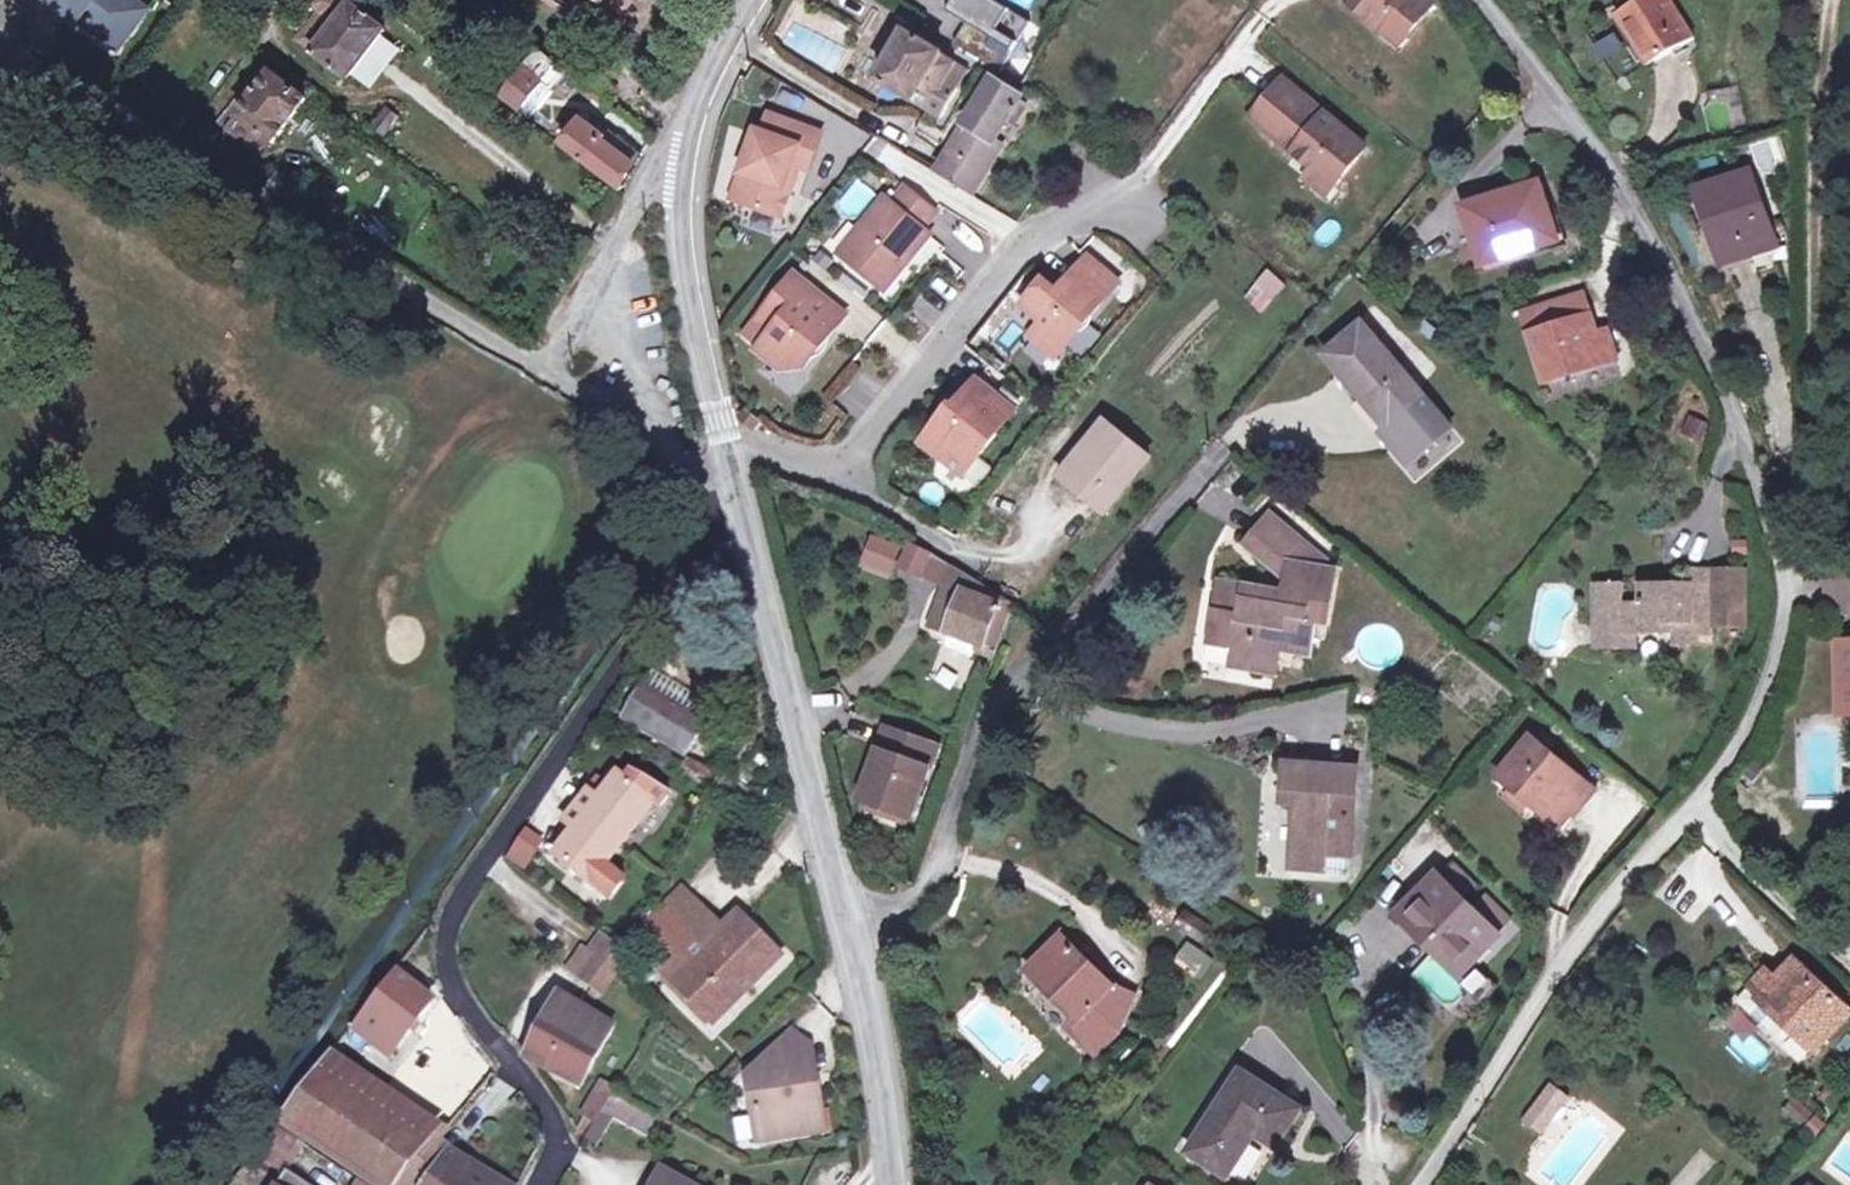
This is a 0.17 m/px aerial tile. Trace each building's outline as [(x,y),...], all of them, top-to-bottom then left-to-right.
[(155,11),(140,0),(55,0),(86,23),(88,20),(126,49),(155,11)] [(369,0),(319,0),(318,2),(325,8),(342,22),(319,50),(352,76),(389,29),(364,7),(369,0)] [(613,40),(630,17),(627,15),(638,0),(554,0),(613,40)] [(980,24),(967,46),(1015,74),(1028,52),(1027,51),(1044,23),(1004,0),(970,0),(962,14),(980,24)] [(1433,9),(1423,0),(1337,0),(1380,35),(1387,25),(1407,41),(1433,9)] [(1668,0),(1632,0),(1612,14),(1645,62),(1689,32),(1668,0)] [(303,36),(319,50),(342,22),(325,8),(303,36)] [(961,61),(910,30),(882,78),(947,116),(964,86),(951,78),(961,61)] [(543,49),(507,97),(525,111),(545,85),(555,92),(571,71),(543,49)] [(974,68),(961,61),(951,78),(964,86),(974,68)] [(251,101),(241,114),(270,137),(275,141),(307,100),(273,73),(261,89),(250,81),(241,93),(251,101)] [(1290,78),(1266,108),(1293,130),(1286,139),(1321,167),(1342,184),(1374,144),(1342,119),(1338,125),(1329,118),(1333,112),(1290,78)] [(997,79),(940,174),(976,196),(1008,145),(999,139),(1024,95),(997,79)] [(1024,89),(1043,100),(1047,93),(1035,86),(1029,82),(1024,89)] [(525,111),(534,119),(555,92),(545,85),(525,111)] [(1739,87),(1702,93),(1708,133),(1746,127),(1739,87)] [(405,117),(392,107),(380,124),(393,133),(405,117)] [(1266,108),(1259,118),(1286,139),(1293,130),(1266,108)] [(241,114),(231,127),(260,150),(270,137),(241,114)] [(763,130),(738,199),(787,216),(797,190),(791,187),(799,164),(813,170),(826,133),(775,114),(768,133),(763,130)] [(588,121),(568,145),(625,191),(641,164),(608,139),(608,137),(588,121)] [(898,172),(908,158),(880,138),(870,152),(898,172)] [(1321,167),(1314,177),(1335,193),(1342,184),(1321,167)] [(1777,232),(1746,171),(1696,195),(1732,267),(1757,254),(1753,245),(1777,232)] [(296,188),(279,177),(270,190),(288,201),(296,188)] [(1555,217),(1545,182),(1473,203),(1488,260),(1549,241),(1543,220),(1555,217)] [(850,258),(890,290),(936,233),(928,227),(942,211),(911,186),(898,203),(891,197),(867,226),(872,230),(850,258)] [(1561,237),(1555,217),(1543,220),(1549,241),(1561,237)] [(1050,281),(1029,305),(1049,321),(1040,332),(1065,353),(1121,286),(1112,278),(1115,274),(1094,257),(1064,292),(1050,281)] [(1260,313),(1285,285),(1265,267),(1240,296),(1260,313)] [(800,274),(751,336),(764,348),(762,351),(787,371),(797,358),(810,368),(852,314),(800,274)] [(1595,316),(1588,292),(1540,308),(1548,330),(1534,334),(1550,382),(1620,360),(1611,331),(1591,337),(1586,319),(1595,316)] [(1540,308),(1527,312),(1534,334),(1548,330),(1540,308)] [(1427,395),(1365,326),(1327,358),(1388,428),(1383,432),(1413,466),(1456,429),(1427,395)] [(1022,410),(984,379),(960,409),(956,406),(927,442),(970,476),(1022,410)] [(753,409),(747,418),(759,429),(767,420),(753,409)] [(1113,517),(1158,463),(1118,429),(1094,457),(1072,483),(1113,517)] [(1066,478),(1072,483),(1094,457),(1087,452),(1066,478)] [(1241,647),(1236,671),(1277,679),(1282,654),(1309,660),(1316,625),(1326,627),(1337,576),(1329,573),(1331,567),(1278,522),(1255,550),(1296,585),(1291,600),(1228,588),(1218,643),(1241,647)] [(938,554),(917,544),(906,565),(927,575),(938,554)] [(991,646),(1003,651),(1020,603),(961,566),(952,586),(947,601),(937,628),(990,648),(991,646)] [(1714,645),(1715,568),(1694,567),(1693,584),(1646,584),(1645,604),(1629,604),(1629,584),(1602,584),(1601,627),(1625,627),(1625,637),(1640,636),(1677,636),(1678,646),(1714,645)] [(1749,626),(1749,573),(1718,572),(1718,626),(1749,626)] [(1640,647),(1640,636),(1625,637),(1625,627),(1601,627),(1601,648),(1640,647)] [(650,668),(643,681),(704,717),(712,704),(650,668)] [(704,717),(643,681),(623,714),(684,750),(704,717)] [(941,746),(890,728),(864,799),(915,817),(941,746)] [(1605,792),(1541,739),(1508,780),(1569,830),(1581,815),(1584,817),(1605,792)] [(714,768),(687,751),(679,764),(707,781),(714,768)] [(1355,865),(1362,771),(1297,766),(1295,802),(1311,803),(1310,814),(1305,813),(1305,816),(1301,861),(1355,865)] [(751,778),(734,767),(729,775),(746,787),(751,778)] [(593,794),(580,810),(627,846),(659,805),(663,809),(676,794),(636,772),(632,785),(623,776),(602,802),(593,794)] [(1295,802),(1294,814),(1305,816),(1305,813),(1310,814),(1311,803),(1295,802)] [(577,833),(557,858),(594,886),(627,846),(580,810),(568,825),(577,833)] [(523,826),(503,860),(524,872),(544,839),(523,826)] [(1354,881),(1355,865),(1301,861),(1300,876),(1354,881)] [(1448,955),(1470,976),(1520,923),(1495,900),(1483,913),(1474,905),(1487,892),(1459,866),(1413,913),(1451,951),(1448,955)] [(712,1020),(780,950),(742,914),(725,932),(700,908),(664,946),(681,963),(668,978),(712,1020)] [(594,954),(580,944),(564,966),(604,992),(620,967),(626,953),(606,939),(594,954)] [(1116,989),(1068,940),(1034,973),(1051,989),(1081,1019),(1075,1026),(1073,1030),(1100,1056),(1122,1032),(1135,996),(1116,989)] [(1173,966),(1204,979),(1213,956),(1183,943),(1173,966)] [(1849,1017),(1849,1010),(1796,960),(1779,980),(1772,988),(1762,979),(1737,1006),(1746,1014),(1749,1011),(1773,1034),(1786,1021),(1819,1051),(1849,1017)] [(430,997),(393,966),(353,1018),(392,1046),(430,997)] [(1770,970),(1762,979),(1772,988),(1780,979),(1770,970)] [(1051,989),(1045,996),(1075,1026),(1081,1019),(1051,989)] [(541,1009),(520,1048),(580,1080),(613,1024),(560,993),(549,1013),(541,1009)] [(1798,1033),(1786,1021),(1773,1034),(1782,1043),(1791,1042),(1798,1033)] [(755,1135),(825,1125),(821,1092),(817,1068),(813,1041),(793,1027),(757,1061),(758,1071),(753,1071),(758,1103),(752,1111),(755,1135)] [(274,1121),(374,1184),(396,1184),(431,1140),(318,1064),(274,1121)] [(1307,1113),(1249,1076),(1194,1155),(1232,1181),(1261,1137),(1268,1126),(1289,1141),(1307,1113)] [(600,1077),(579,1111),(584,1114),(575,1128),(583,1135),(610,1090),(613,1084),(600,1077)] [(1574,1098),(1560,1088),(1545,1106),(1559,1118),(1574,1098)] [(1822,1119),(1803,1103),(1794,1113),(1813,1130),(1822,1119)] [(1547,1132),(1559,1118),(1545,1106),(1533,1121),(1547,1132)] [(1813,1130),(1824,1139),(1833,1127),(1822,1119),(1813,1130)] [(1261,1137),(1282,1152),(1289,1141),(1268,1126),(1261,1137)] [(303,1147),(272,1127),(255,1152),(285,1172),(303,1147)] [(431,1140),(396,1184),(426,1184),(451,1148),(433,1137),(431,1140)] [(470,1172),(475,1162),(451,1148),(426,1184),(491,1184),(470,1172)] [(474,1165),(470,1172),(491,1184),(507,1184),(474,1165)] [(285,1172),(276,1184),(305,1184),(285,1172)] [(654,1172),(647,1184),(678,1184),(654,1172)]
